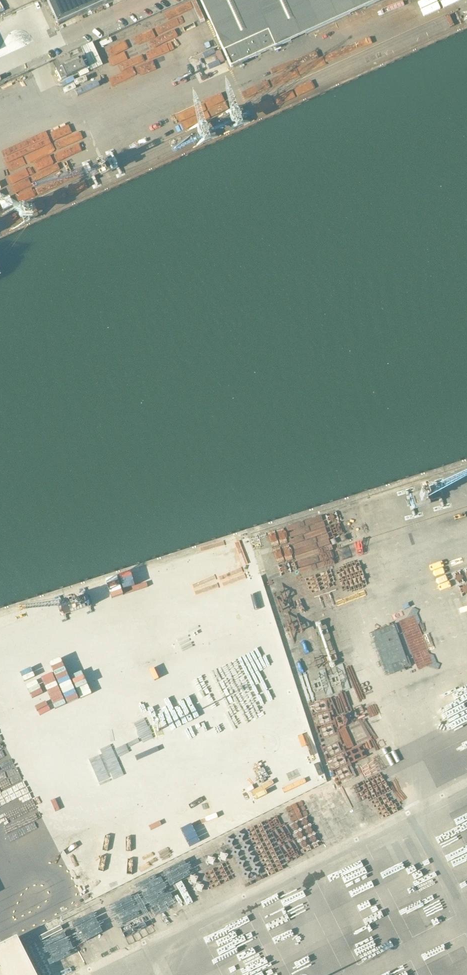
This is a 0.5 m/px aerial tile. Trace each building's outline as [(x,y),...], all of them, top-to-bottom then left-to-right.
[(58,25),(114,0),(46,0),(58,25)] [(233,70),(235,69),(236,70),(245,67),(244,65),(387,0),(202,0),(233,70)] [(82,47),(91,69),(103,65),(93,42),(82,47)] [(73,62),(56,70),(61,81),(86,69),(81,59),(73,62)] [(19,937),(0,946),(0,971),(2,974),(36,974),(19,937)]
